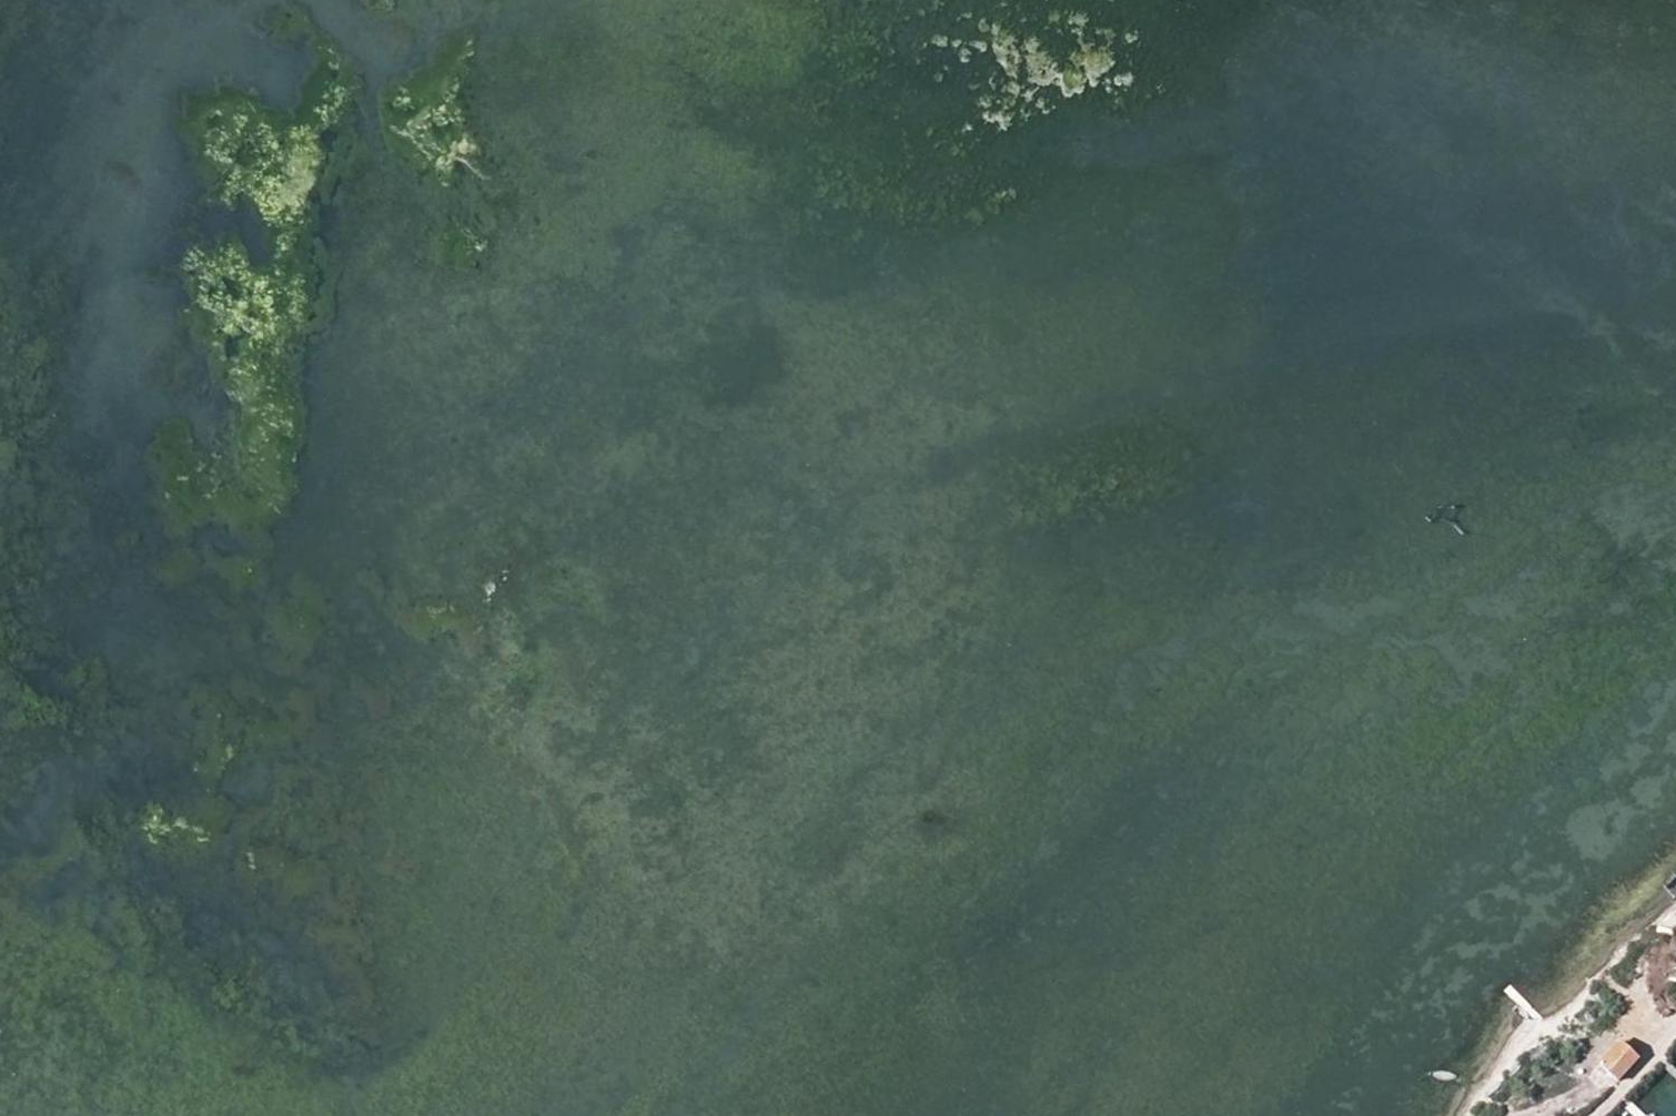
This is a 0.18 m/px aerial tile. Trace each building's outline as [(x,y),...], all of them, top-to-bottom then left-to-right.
[(1614,1086),(1637,1060),(1618,1043),(1595,1068),(1614,1086)]
